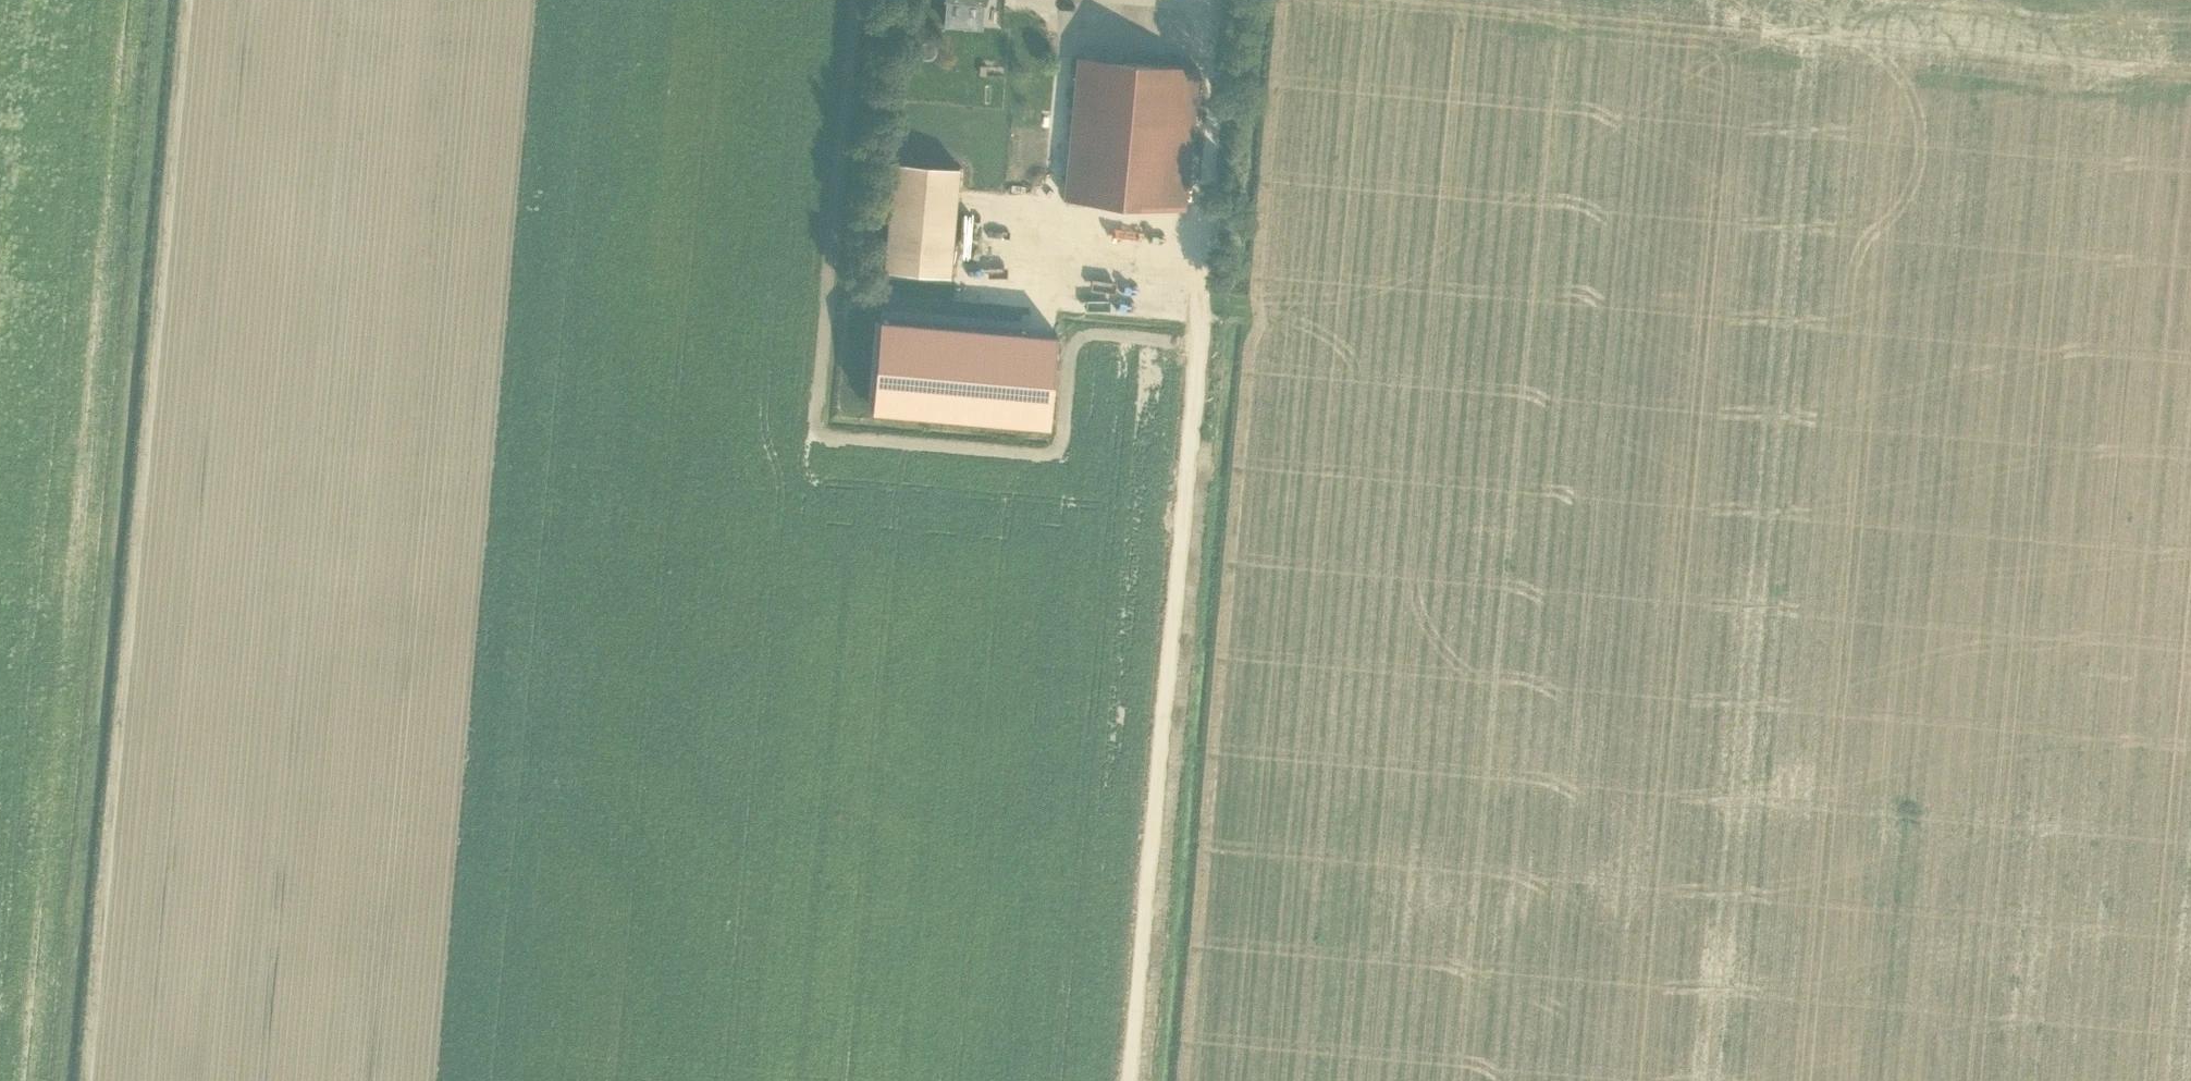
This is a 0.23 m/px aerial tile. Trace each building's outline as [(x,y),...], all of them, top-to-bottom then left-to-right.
[(1067,196),(1184,207),(1196,71),(1079,59),(1067,196)] [(886,270),(952,276),(962,168),(897,162),(886,270)] [(1051,425),(1059,334),(881,319),(873,409),(1051,425)]
